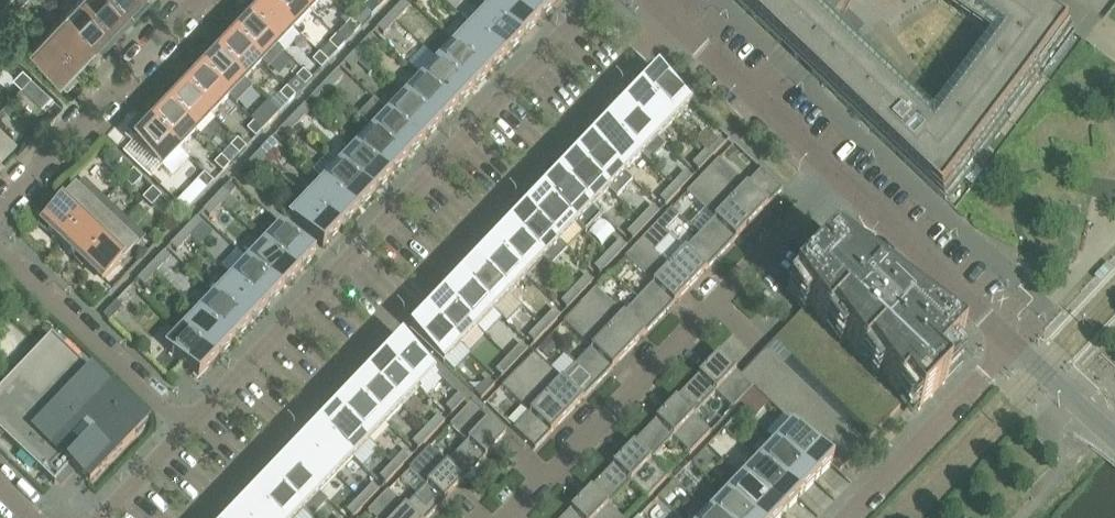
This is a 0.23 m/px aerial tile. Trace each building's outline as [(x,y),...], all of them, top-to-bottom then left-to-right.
[(21,0),(8,0),(0,8),(9,16),(23,2),(21,0)] [(89,0),(77,0),(66,11),(100,43),(116,26),(89,0)] [(123,0),(89,0),(116,26),(132,9),(123,0)] [(132,9),(141,0),(123,0),(132,9)] [(261,0),(259,0),(244,16),(277,48),(293,31),(261,0)] [(296,0),(261,0),(293,31),(310,13),(296,0)] [(310,13),(323,0),(296,0),(310,13)] [(509,0),(495,0),(485,10),(520,43),(536,26),(509,0)] [(543,0),(509,0),(536,26),(552,9),(543,0)] [(552,9),(561,0),(543,0),(552,9)] [(802,65),(810,73),(946,202),(1008,121),(1073,35),(1022,0),(947,0),(1009,42),(938,137),(877,79),(826,31),(845,8),(849,11),(858,0),(733,0),(802,65)] [(378,11),(370,3),(363,10),(372,18),(378,11)] [(396,23),(409,9),(403,3),(389,17),(396,23)] [(520,43),(485,10),(469,27),(503,60),(520,43)] [(100,43),(66,11),(50,28),(84,60),(100,43)] [(277,48),(244,16),(227,33),(261,65),(277,48)] [(383,36),(396,23),(389,17),(376,30),(377,30),(383,36)] [(362,29),(353,21),(346,28),(354,36),(362,29)] [(620,38),(607,26),(600,34),(612,45),(620,38)] [(503,60),(469,27),(453,45),(487,77),(503,60)] [(84,60),(50,28),(33,46),(61,73),(59,75),(66,82),(76,72),(74,70),(84,60)] [(261,65),(227,33),(211,50),(244,82),(261,65)] [(363,58),(376,44),(370,38),(370,37),(356,51),(363,58)] [(345,46),(336,38),(329,45),(338,53),(345,46)] [(487,77),(453,45),(436,62),(471,95),(487,77)] [(244,82),(211,50),(195,68),(228,99),(244,82)] [(350,71),(363,58),(356,51),(343,65),(344,65),(350,71)] [(328,65),(319,56),(313,63),(321,71),(328,65)] [(471,95),(436,62),(420,79),(454,112),(471,95)] [(22,85),(31,75),(23,67),(13,77),(22,85)] [(228,99),(195,68),(178,85),(211,117),(228,99)] [(312,81),(304,72),(297,80),(305,88),(312,81)] [(330,92),(343,78),(337,72),(323,86),(330,92)] [(691,105),(673,88),(657,72),(639,91),(673,123),(691,105)] [(454,112),(420,79),(403,96),(438,129),(454,112)] [(41,104),(51,94),(42,85),(32,96),(41,104)] [(211,117),(178,85),(162,102),(195,134),(211,117)] [(317,106),(330,92),(323,86),(310,100),(311,100),(317,106)] [(296,98),(287,89),(280,97),(289,105),(296,98)] [(673,123),(639,91),(623,108),(657,140),(673,123)] [(438,129),(403,96),(387,114),(421,146),(438,129)] [(195,134),(162,102),(145,119),(179,151),(195,134)] [(297,127),(311,113),(304,107),(304,106),(291,120),(297,127)] [(279,115),(271,107),(264,114),(272,122),(279,115)] [(665,148),(657,140),(623,108),(606,125),(641,157),(649,165),(665,148)] [(421,146),(387,114),(371,131),(405,163),(421,146)] [(179,151),(145,119),(136,129),(134,127),(124,137),(132,144),(133,142),(162,169),(179,151)] [(285,140),(297,127),(291,120),(278,134),(285,140)] [(13,134),(0,122),(0,148),(13,134)] [(255,141),(263,132),(254,124),(246,133),(255,141)] [(641,157),(606,125),(590,142),(597,148),(624,175),(641,157)] [(405,163),(371,131),(354,148),(389,181),(405,163)] [(703,137),(696,144),(704,153),(712,145),(703,137)] [(711,159),(725,145),(724,145),(718,139),(712,145),(704,153),(711,159)] [(246,150),(238,141),(231,149),(240,157),(246,150)] [(265,161),(278,147),(271,141),(258,155),(265,161)] [(624,175),(597,148),(590,142),(573,159),(597,181),(608,192),(616,200),(633,183),(624,175)] [(389,181),(354,148),(338,165),(372,198),(389,181)] [(113,172),(122,161),(113,153),(104,163),(113,172)] [(698,173),(711,159),(704,153),(692,166),(698,172),(698,173)] [(252,174),(265,161),(258,155),(245,168),(252,174)] [(230,167),(221,158),(214,166),(223,174),(230,167)] [(608,192),(597,181),(573,159),(557,176),(591,209),(608,192)] [(750,225),(781,193),(782,192),(761,171),(746,187),(718,161),(702,179),(750,225)] [(372,198),(338,165),(321,182),(356,215),(372,198)] [(132,190),(142,180),(133,172),(124,182),(132,190)] [(678,193),(692,179),(691,179),(685,173),(672,187),(678,193)] [(214,184),(205,176),(198,183),(207,191),(214,184)] [(591,209),(557,176),(541,194),(575,226),(585,236),(601,219),(591,209)] [(750,225),(702,179),(686,196),(713,222),(698,237),(720,257),(750,225)] [(356,215),(321,182),(305,200),(339,232),(356,215)] [(50,219),(44,225),(55,235),(51,239),(62,247),(95,212),(104,203),(83,184),(75,193),(50,219)] [(222,206),(235,192),(229,186),(229,185),(215,199),(222,206)] [(665,207),(678,193),(672,187),(659,200),(665,206),(665,207)] [(151,209),(161,198),(152,190),(143,200),(151,209)] [(575,226),(541,194),(524,211),(559,244),(575,226)] [(186,213),(195,204),(190,199),(182,198),(177,204),(186,213)] [(209,219),(222,206),(215,199),(202,213),(203,213),(209,219)] [(339,232),(305,200),(288,217),(323,250),(339,232)] [(95,212),(62,247),(70,257),(74,254),(76,256),(81,260),(83,262),(114,230),(123,221),(104,203),(95,212)] [(646,228),(659,214),(659,213),(659,214),(652,207),(639,221),(646,228)] [(559,244),(524,211),(508,228),(542,261),(559,244)] [(670,228),(679,218),(672,212),(663,222),(670,228)] [(189,240),(203,226),(196,220),(183,234),(189,240)] [(114,230),(83,262),(96,274),(100,278),(103,281),(134,249),(143,240),(123,221),(114,230)] [(633,241),(646,228),(639,221),(626,235),(633,241)] [(314,259),(280,226),(263,244),(297,277),(314,259)] [(689,290),(720,257),(698,237),(684,252),(657,226),(640,243),(689,290)] [(542,261),(508,228),(491,246),(526,278),(542,261)] [(177,253),(189,240),(183,234),(170,247),(170,248),(170,247),(177,253)] [(613,262),(626,248),(619,242),(606,256),(613,262)] [(689,290),(640,243),(624,260),(652,286),(637,302),(658,322),(689,290)] [(297,277),(263,244),(246,261),(281,294),(297,277)] [(526,278),(491,246),(475,263),(509,295),(526,278)] [(962,367),(950,356),(962,344),(899,297),(884,286),(874,278),(831,246),(792,287),(793,288),(787,295),(801,314),(741,377),(753,389),(770,406),(783,419),(791,427),(832,465),(840,472),(902,407),(911,420),(917,413),(918,414),(962,367)] [(157,274),(170,261),(163,255),(164,254),(163,254),(150,268),(157,274)] [(600,276),(613,262),(606,256),(593,269),(600,275),(599,276),(600,276)] [(281,294),(246,261),(230,279),(264,311),(281,294)] [(509,295),(475,263),(458,280),(493,313),(509,295)] [(144,288),(157,274),(150,268),(137,282),(138,282),(144,288)] [(580,297),(593,283),(586,277),(573,291),(580,297)] [(264,311),(230,279),(213,296),(248,328),(264,311)] [(493,313),(458,280),(442,297),(476,330),(493,313)] [(567,311),(580,297),(573,291),(560,304),(567,310),(566,310),(567,311)] [(627,354),(658,322),(637,302),(622,317),(595,291),(579,308),(597,325),(627,354)] [(248,328),(213,296),(197,313),(231,346),(248,328)] [(476,330),(442,297),(426,314),(460,347),(476,330)] [(110,324),(123,310),(116,303),(103,318),(110,324)] [(627,354),(597,325),(579,308),(562,325),(590,351),(575,366),(596,387),(627,354)] [(547,331),(560,317),(553,311),(540,325),(547,331)] [(231,346),(197,313),(181,330),(215,363),(231,346)] [(460,347),(426,314),(409,332),(443,365),(460,347)] [(534,345),(547,331),(540,325),(528,338),(534,344),(534,345)] [(215,363),(181,330),(164,348),(198,380),(215,363)] [(128,410),(51,337),(0,390),(0,434),(54,486),(55,485),(54,484),(70,467),(89,486),(145,427),(128,410)] [(548,359),(557,350),(548,340),(538,350),(548,359)] [(435,373),(412,352),(401,341),(383,359),(418,392),(435,373)] [(514,366),(528,352),(528,351),(527,352),(521,345),(507,359),(514,366)] [(566,419),(596,387),(575,366),(561,381),(533,355),(517,373),(566,419)] [(737,406),(753,389),(741,377),(740,378),(718,357),(675,402),(693,418),(715,395),(732,411),(737,406)] [(418,392),(383,359),(367,376),(401,409),(418,392)] [(501,379),(514,366),(507,359),(495,373),(501,379)] [(566,419),(517,373),(501,389),(528,415),(513,431),(534,452),(566,419)] [(401,409),(367,376),(350,393),(385,426),(401,409)] [(481,401),(494,387),(494,386),(494,387),(487,381),(474,394),(481,401)] [(754,422),(770,406),(753,389),(737,406),(754,422)] [(385,426),(350,393),(334,410),(368,443),(385,426)] [(452,416),(465,402),(458,395),(445,409),(452,415),(451,415),(452,416)] [(710,435),(693,418),(675,402),(632,447),(650,463),(672,440),(689,456),(710,435)] [(463,483),(505,439),(470,406),(450,428),(467,444),(446,466),(445,467),(463,483)] [(368,443),(334,410),(318,428),(352,460),(368,443)] [(431,437),(445,423),(444,423),(438,417),(424,431),(431,437)] [(832,465),(791,427),(783,419),(767,437),(774,444),(815,483),(832,465)] [(352,460),(318,428),(301,445),(335,478),(352,460)] [(418,451),(431,437),(424,431),(412,444),(418,450),(418,451)] [(815,483),(774,444),(758,461),(799,500),(815,483)] [(335,478),(301,445),(285,462),(319,495),(335,478)] [(667,479),(650,463),(632,447),(589,491),(608,508),(630,484),(647,501),(667,479)] [(462,485),(463,483),(445,467),(446,466),(429,449),(408,471),(425,487),(405,509),(404,510),(413,517),(430,517),(462,485)] [(398,472),(412,457),(411,457),(405,451),(392,465),(398,472)] [(799,500),(758,461),(742,478),(782,517),(799,500)] [(319,495),(285,462),(268,480),(302,512),(319,495)] [(385,485),(398,472),(392,465),(379,479),(385,485)] [(742,478),(725,496),(749,517),(782,517),(742,478)] [(268,480),(252,497),(274,517),(297,517),(302,512),(268,480)] [(675,481),(668,488),(673,493),(680,485),(675,481)] [(366,506),(379,492),(372,486),(359,500),(366,506)] [(608,508),(589,491),(564,517),(618,517),(608,508)] [(404,510),(405,509),(388,493),(367,514),(371,517),(413,517),(404,510)] [(725,496),(709,513),(714,517),(749,517),(725,496)] [(252,497),(235,514),(240,517),(274,517),(252,497)] [(366,506),(359,500),(346,513),(352,517),(354,517),(366,506)]
